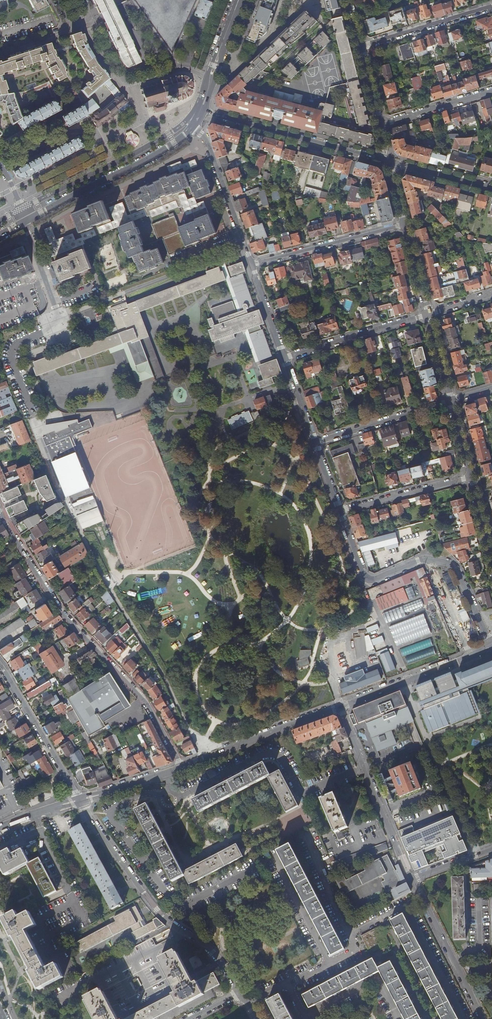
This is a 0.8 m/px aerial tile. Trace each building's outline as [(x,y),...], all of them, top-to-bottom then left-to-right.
[(34,9),(47,2),(46,0),(30,0),(34,9)] [(98,3),(99,6),(102,12),(104,15),(107,21),(104,23),(108,32),(116,50),(117,49),(118,53),(119,56),(120,58),(121,61),(123,63),(125,65),(126,67),(127,68),(128,68),(128,67),(131,66),(133,65),(133,66),(139,63),(139,62),(137,58),(139,57),(128,39),(130,38),(117,9),(115,6),(112,0),(92,0),(95,5),(95,4),(98,3)] [(192,14),(204,19),(212,0),(198,0),(192,14)] [(258,8),(256,7),(253,18),(256,19),(249,36),(249,37),(248,40),(255,43),(257,39),(258,40),(263,36),(266,34),(267,32),(268,29),(269,26),(270,27),(278,0),(261,0),(258,8)] [(330,9),(331,11),(341,8),(340,7),(339,0),(328,0),(330,9)] [(452,6),(451,2),(442,5),(445,15),(453,13),(451,6),(452,6)] [(445,15),(442,5),(442,3),(432,6),(436,18),(445,15)] [(420,13),(422,18),(431,15),(429,10),(427,11),(426,5),(420,7),(422,12),(420,13)] [(406,19),(404,13),(402,8),(389,12),(389,16),(393,25),(400,23),(400,24),(407,22),(406,19)] [(418,18),(415,9),(404,13),(406,19),(409,18),(409,19),(412,18),(413,20),(418,18)] [(316,20),(307,10),(295,21),(292,24),(293,25),(290,29),(288,28),(275,41),(274,41),(271,43),(272,44),(273,45),(269,48),(268,47),(267,48),(254,61),(253,60),(251,63),(252,64),(249,68),(248,67),(247,67),(239,75),(235,78),(244,87),(247,84),(246,83),(247,83),(252,78),(253,79),(262,70),(263,71),(268,65),(268,66),(281,56),(285,53),(283,51),(288,46),(289,46),(301,37),(305,33),(304,32),(316,20)] [(347,83),(359,80),(340,16),(329,19),(347,83)] [(486,19),(486,18),(476,21),(478,25),(475,26),(477,31),(483,29),(483,31),(487,29),(491,28),(491,17),(486,19)] [(374,18),(365,20),(369,33),(383,29),(382,27),(388,26),(385,18),(375,21),(374,18)] [(463,37),(461,29),(452,32),(451,31),(448,32),(451,42),(454,40),(463,37)] [(321,46),(324,48),(330,42),(331,41),(329,39),(330,38),(324,32),(323,30),(317,36),(318,37),(314,40),(316,41),(321,46)] [(448,38),(447,35),(445,35),(444,31),(435,34),(439,45),(447,42),(446,38),(448,38)] [(98,63),(88,47),(83,34),(80,32),(71,35),(74,43),(75,47),(88,69),(87,70),(88,73),(90,73),(93,77),(92,77),(92,79),(94,81),(90,84),(88,82),(87,82),(85,84),(86,85),(80,90),(81,91),(77,94),(78,97),(82,105),(87,115),(88,117),(89,116),(91,120),(92,119),(97,127),(113,117),(111,114),(127,102),(128,102),(122,94),(121,94),(118,90),(113,95),(115,98),(114,99),(115,101),(101,112),(98,108),(99,107),(92,98),(90,99),(88,96),(90,95),(104,83),(108,88),(113,84),(109,79),(110,78),(103,69),(102,69),(98,63)] [(424,37),(427,47),(436,44),(435,38),(433,39),(432,34),(424,37)] [(141,60),(130,38),(128,39),(139,57),(137,58),(139,62),(141,60)] [(427,49),(424,39),(410,43),(413,53),(427,49)] [(316,41),(314,40),(307,47),(309,48),(316,41)] [(413,53),(410,43),(410,42),(399,45),(404,59),(414,56),(413,53)] [(54,54),(55,54),(54,50),(52,50),(50,43),(40,46),(43,53),(41,54),(39,47),(33,49),(35,54),(32,55),(30,50),(23,52),(23,53),(20,54),(19,52),(15,53),(16,54),(13,55),(13,54),(9,55),(10,58),(6,59),(7,61),(0,63),(0,62),(0,74),(16,69),(16,70),(22,68),(22,67),(40,61),(40,62),(49,60),(51,64),(48,66),(49,68),(48,69),(51,74),(52,74),(55,79),(56,78),(58,81),(66,77),(64,74),(65,73),(63,70),(65,69),(60,60),(58,61),(57,57),(56,58),(54,54)] [(303,63),(306,65),(316,55),(314,52),(313,53),(309,48),(307,47),(307,46),(297,55),(298,56),(300,57),(304,62),(303,63)] [(291,62),(292,64),(300,57),(298,56),(291,62)] [(473,69),(471,62),(470,59),(460,62),(463,70),(468,69),(468,70),(473,69)] [(287,65),(281,70),(282,72),(283,72),(284,73),(289,76),(288,78),(291,79),(292,78),(298,72),(296,70),(297,69),(292,64),(291,62),(288,66),(287,65)] [(393,79),(388,64),(381,66),(386,82),(393,80),(393,79)] [(481,73),(475,75),(475,76),(477,80),(491,76),(491,70),(481,73)] [(193,82),(192,81),(191,82),(189,81),(190,80),(190,79),(188,80),(188,78),(189,77),(188,77),(187,77),(184,76),(184,75),(183,75),(183,76),(182,77),(182,75),(181,75),(181,77),(179,77),(179,76),(178,76),(178,77),(176,78),(175,76),(174,76),(175,78),(170,79),(170,77),(169,78),(170,79),(162,82),(162,80),(161,80),(162,83),(157,84),(157,83),(156,84),(156,85),(152,86),(152,85),(151,85),(151,86),(148,88),(147,86),(146,87),(147,88),(142,89),(142,88),(141,88),(142,89),(140,90),(141,91),(142,90),(143,94),(142,95),(142,96),(143,95),(145,101),(144,102),(144,103),(145,102),(147,107),(145,108),(146,109),(147,108),(147,109),(148,109),(148,108),(152,107),(153,111),(156,112),(156,113),(157,113),(157,112),(164,110),(165,110),(165,109),(166,107),(167,107),(166,107),(166,105),(169,104),(171,104),(170,103),(171,103),(175,102),(177,102),(176,101),(177,101),(181,99),(181,101),(182,101),(182,99),(184,99),(185,100),(185,99),(185,98),(186,97),(187,98),(188,98),(187,96),(190,96),(190,97),(191,96),(190,95),(192,93),(193,93),(193,92),(192,92),(191,89),(193,90),(193,89),(191,88),(192,87),(194,87),(194,86),(193,86),(192,83),(193,82)] [(479,87),(477,80),(475,76),(470,77),(469,75),(467,76),(468,78),(463,79),(467,91),(479,87)] [(425,91),(420,76),(411,78),(414,88),(408,90),(409,95),(425,91)] [(461,94),(456,79),(455,76),(453,76),(454,81),(455,84),(451,85),(454,96),(461,94)] [(454,96),(451,85),(450,82),(448,77),(442,78),(443,81),(445,87),(441,88),(444,96),(445,99),(454,96)] [(244,87),(235,78),(229,84),(240,96),(239,98),(239,101),(236,111),(245,113),(248,114),(249,112),(260,115),(260,117),(263,118),(265,118),(270,97),(246,90),(244,88),(244,87)] [(467,91),(463,79),(463,78),(456,79),(461,94),(467,92),(467,91)] [(359,80),(347,83),(348,89),(349,92),(352,104),(365,101),(359,80)] [(55,96),(48,81),(36,87),(27,90),(23,92),(24,95),(47,86),(52,98),(55,96)] [(384,85),(386,95),(397,92),(394,83),(384,85)] [(118,90),(113,84),(108,88),(113,95),(118,90)] [(229,98),(228,96),(229,94),(230,93),(231,94),(231,93),(236,96),(236,97),(239,98),(240,96),(229,84),(216,96),(219,106),(236,111),(239,101),(235,100),(229,98)] [(444,96),(441,88),(441,86),(431,89),(434,99),(444,96)] [(77,94),(73,87),(59,95),(60,98),(72,91),(76,99),(78,97),(77,94)] [(277,121),(284,93),(275,91),(273,98),(270,97),(265,118),(272,120),(273,116),(274,116),(274,117),(274,118),(274,119),(275,120),(275,121),(276,121),(277,121)] [(289,125),(295,103),(292,102),(294,95),(284,93),(277,121),(278,121),(279,121),(280,121),(280,120),(281,120),(281,119),(282,118),(283,119),(281,123),(289,125)] [(0,102),(2,100),(5,102),(4,104),(11,124),(16,122),(21,130),(30,125),(30,126),(33,124),(52,114),(54,113),(60,110),(56,102),(52,101),(21,118),(19,116),(17,110),(19,109),(18,106),(16,106),(12,94),(6,94),(0,95),(0,102)] [(402,106),(400,97),(388,100),(390,109),(402,106)] [(483,100),(488,115),(488,116),(491,115),(491,110),(488,98),(483,100)] [(101,109),(99,107),(98,108),(101,112),(115,101),(114,99),(101,109)] [(485,116),(488,115),(483,100),(480,101),(485,116)] [(364,125),(370,123),(365,101),(352,104),(353,106),(353,109),(357,123),(359,123),(359,126),(361,125),(364,125)] [(120,113),(130,105),(127,102),(111,114),(113,117),(119,113),(120,113)] [(310,130),(310,128),(314,129),(314,132),(317,133),(325,104),(322,103),(320,104),(319,110),(295,103),(289,125),(310,130)] [(334,105),(326,103),(317,133),(335,137),(339,125),(329,122),(326,122),(323,121),(325,116),(331,117),(334,105)] [(87,115),(82,105),(62,117),(67,126),(76,121),(76,122),(79,120),(87,115)] [(446,126),(454,124),(451,115),(448,116),(446,111),(441,113),(446,126)] [(464,114),(459,115),(461,120),(462,125),(475,120),(472,111),(468,112),(468,111),(463,113),(464,114)] [(456,122),(461,120),(459,115),(459,114),(458,112),(451,115),(454,124),(455,126),(457,125),(456,122)] [(421,130),(430,128),(431,130),(432,130),(429,119),(419,122),(421,130)] [(242,130),(213,123),(208,128),(219,158),(225,156),(237,151),(238,146),(234,145),(233,150),(233,151),(228,152),(224,142),(225,140),(239,143),(242,130)] [(344,126),(339,125),(335,137),(369,146),(370,146),(371,146),(372,146),(374,143),(375,143),(375,142),(375,140),(373,134),(364,132),(361,131),(347,127),(344,126)] [(392,140),(404,138),(402,131),(407,129),(405,125),(393,129),(390,133),(392,140)] [(261,149),(264,136),(253,134),(252,139),(251,142),(250,146),(261,149)] [(282,150),(285,142),(282,141),(269,138),(264,136),(261,149),(275,152),(275,154),(281,155),(282,150)] [(55,161),(70,153),(71,153),(74,151),(82,147),(77,137),(13,171),(16,176),(22,179),(30,174),(30,175),(33,173),(33,172),(51,163),(52,163),(55,161)] [(399,155),(412,158),(415,146),(417,140),(412,139),(411,139),(410,146),(406,145),(406,143),(405,143),(404,138),(392,140),(395,151),(399,155)] [(12,144),(6,147),(9,152),(15,149),(12,144)] [(412,158),(429,163),(432,151),(432,150),(422,148),(423,145),(419,144),(419,147),(415,146),(412,158)] [(295,154),(296,152),(286,149),(286,151),(282,150),(281,155),(281,157),(296,161),(298,154),(295,154)] [(310,169),(314,155),(299,151),(298,154),(296,161),(288,193),(291,194),(294,194),(301,170),(300,170),(301,167),(310,169)] [(438,162),(448,164),(448,163),(449,160),(445,160),(446,156),(440,155),(441,153),(432,151),(429,163),(438,165),(438,162)] [(458,157),(466,159),(467,156),(468,153),(459,151),(458,157)] [(263,169),(266,155),(260,153),(255,169),(260,174),(261,168),(263,169)] [(458,167),(463,169),(466,159),(458,157),(456,157),(456,155),(451,154),(449,160),(448,163),(459,165),(458,167)] [(326,175),(330,159),(314,155),(310,169),(325,173),(324,175),(326,175)] [(228,164),(225,156),(219,158),(224,172),(226,171),(238,167),(249,163),(242,157),(239,160),(228,164)] [(344,165),(345,158),(337,156),(334,168),(342,170),(344,165)] [(472,171),(475,159),(467,156),(466,159),(463,169),(472,171)] [(491,173),(491,160),(483,157),(480,170),(491,173)] [(348,175),(350,166),(352,160),(345,158),(344,165),(342,170),(341,174),(348,175)] [(366,177),(370,165),(357,161),(354,174),(355,174),(355,175),(359,177),(360,175),(363,176),(362,177),(360,183),(365,184),(365,181),(366,177)] [(385,180),(383,171),(378,167),(374,166),(370,165),(366,177),(370,178),(372,177),(373,178),(372,179),(373,183),(385,180)] [(242,179),(238,167),(226,171),(230,181),(236,179),(237,181),(242,179)] [(132,195),(125,197),(133,215),(145,210),(150,208),(151,211),(177,200),(177,199),(180,197),(180,196),(186,193),(185,189),(191,186),(196,199),(212,193),(209,186),(211,186),(208,180),(207,180),(203,169),(194,173),(192,168),(185,171),(184,168),(171,173),(172,176),(168,177),(167,176),(160,179),(161,180),(154,183),(155,184),(148,187),(148,185),(141,188),(142,189),(131,193),(132,195)] [(262,176),(261,174),(246,180),(247,183),(262,176)] [(415,186),(422,188),(421,190),(428,191),(431,181),(419,178),(407,175),(403,180),(409,204),(420,200),(417,191),(416,192),(415,189),(414,187),(415,186)] [(363,188),(365,184),(360,183),(359,188),(356,187),(357,181),(356,180),(351,178),(350,185),(351,186),(350,190),(347,200),(347,201),(351,202),(360,202),(362,195),(363,188)] [(243,193),(240,183),(241,183),(242,184),(247,183),(246,180),(240,182),(239,182),(229,186),(232,195),(239,193),(239,195),(243,193)] [(370,200),(369,197),(362,195),(360,202),(360,203),(360,204),(367,203),(377,200),(389,197),(385,180),(373,183),(375,191),(374,191),(374,193),(375,192),(376,198),(371,199),(370,200)] [(435,197),(442,199),(446,185),(439,183),(438,187),(433,186),(434,182),(431,181),(428,191),(427,196),(427,198),(429,198),(429,195),(434,196),(434,198),(435,198),(435,197)] [(448,199),(451,200),(451,198),(457,200),(459,194),(460,189),(446,185),(442,199),(439,211),(448,220),(449,217),(444,213),(444,212),(443,211),(445,205),(446,205),(448,199)] [(321,191),(306,186),(303,195),(318,198),(319,198),(321,192),(321,191)] [(260,191),(259,187),(245,192),(246,196),(259,192),(260,191)] [(269,204),(265,189),(260,191),(259,192),(263,206),(269,204)] [(456,206),(470,209),(473,197),(459,194),(457,200),(456,206)] [(476,205),(485,208),(488,196),(479,194),(477,199),(477,200),(476,205)] [(248,207),(244,197),(234,201),(238,211),(248,207)] [(394,217),(389,197),(377,200),(383,222),(392,220),(394,217)] [(91,207),(73,214),(81,234),(112,222),(103,200),(90,206),(91,207)] [(413,218),(423,215),(424,213),(424,212),(425,212),(421,200),(420,200),(409,204),(413,218)] [(370,215),(367,203),(360,204),(363,216),(370,215)] [(270,209),(269,204),(263,206),(259,207),(261,212),(270,209)] [(428,208),(443,223),(445,222),(449,221),(448,220),(439,211),(432,204),(428,208)] [(121,206),(113,209),(116,217),(124,214),(121,206)] [(167,250),(184,243),(216,230),(207,207),(193,212),(196,221),(179,227),(174,213),(169,215),(170,217),(152,224),(158,240),(162,238),(167,250)] [(256,217),(253,210),(242,214),(247,228),(251,227),(260,223),(258,216),(256,217)] [(339,227),(336,214),(323,217),(324,223),(327,231),(339,227)] [(364,224),(362,219),(355,221),(353,215),(350,215),(352,220),(354,229),(355,231),(364,229),(363,227),(362,224),(364,224)] [(354,229),(352,220),(342,222),(344,232),(354,229)] [(153,268),(151,265),(148,257),(160,252),(158,248),(151,251),(151,249),(145,252),(142,245),(144,244),(140,234),(141,233),(138,227),(137,227),(135,221),(120,227),(122,233),(121,234),(123,240),(122,241),(126,252),(127,251),(130,258),(134,256),(140,272),(150,268),(151,269),(153,268)] [(268,237),(262,223),(260,223),(251,227),(252,231),(251,231),(252,236),(254,235),(256,241),(262,239),(265,238),(268,237)] [(327,231),(324,223),(308,227),(311,237),(327,233),(327,231)] [(423,241),(429,239),(426,227),(415,230),(419,242),(423,241)] [(289,235),(289,232),(281,234),(280,235),(283,247),(292,245),(289,235)] [(300,243),(298,233),(289,235),(292,245),(300,243)] [(71,238),(51,246),(57,261),(55,262),(63,281),(75,276),(75,275),(92,268),(81,242),(74,245),(71,238)] [(266,241),(265,238),(262,239),(256,241),(250,244),(253,253),(266,248),(263,242),(266,241)] [(363,250),(379,245),(377,238),(361,242),(363,250)] [(391,250),(402,247),(400,238),(389,241),(390,245),(389,245),(390,250),(391,250)] [(430,250),(435,248),(432,238),(429,239),(423,241),(426,253),(431,252),(430,250)] [(491,251),(491,243),(489,243),(485,243),(482,242),(485,253),(491,251)] [(274,243),(268,244),(269,245),(268,246),(269,253),(276,251),(281,250),(279,244),(279,243),(274,244),(274,243)] [(395,263),(406,260),(402,247),(391,250),(394,263),(395,263)] [(356,260),(356,258),(364,256),(362,248),(350,251),(352,260),(352,261),(356,260)] [(349,261),(352,260),(350,251),(350,250),(340,253),(341,255),(339,255),(341,263),(344,262),(344,264),(349,262),(349,261)] [(425,266),(434,264),(432,258),(438,256),(437,250),(431,252),(426,253),(422,254),(425,266)] [(1,279),(1,280),(8,278),(8,279),(15,276),(15,278),(26,273),(25,272),(32,269),(25,252),(8,259),(6,255),(0,258),(0,259),(0,260),(0,280),(1,279)] [(325,267),(335,264),(334,261),(333,258),(332,253),(323,256),(324,261),(325,267)] [(315,264),(323,262),(324,261),(323,256),(322,254),(317,255),(317,254),(312,255),(315,264)] [(466,268),(462,257),(457,258),(460,270),(466,268)] [(404,274),(409,273),(406,260),(395,263),(399,275),(404,274)] [(230,269),(238,266),(241,273),(242,273),(240,266),(243,264),(242,262),(228,267),(231,275),(232,275),(230,269)] [(312,279),(308,263),(302,264),(302,262),(288,266),(292,280),(303,277),(305,281),(312,279)] [(491,283),(491,282),(489,274),(488,271),(491,270),(488,262),(484,263),(486,271),(483,272),(484,276),(481,277),(483,285),(491,283)] [(437,276),(436,273),(438,272),(438,271),(441,270),(440,265),(439,265),(438,263),(434,264),(425,266),(426,272),(428,278),(436,276),(437,276)] [(226,279),(223,271),(220,271),(219,266),(211,269),(209,265),(204,267),(206,271),(207,274),(162,291),(127,304),(126,302),(110,308),(118,330),(112,333),(113,335),(55,357),(47,360),(46,357),(37,360),(34,362),(36,367),(34,367),(37,376),(110,348),(127,342),(136,365),(148,360),(141,339),(149,336),(140,311),(165,302),(226,279)] [(241,273),(238,266),(230,269),(232,275),(233,277),(230,278),(241,311),(237,312),(233,301),(211,309),(217,324),(215,325),(212,317),(208,319),(211,327),(213,326),(214,328),(209,330),(213,342),(220,339),(221,343),(235,337),(234,334),(241,332),(240,328),(242,327),(246,326),(247,327),(247,329),(259,361),(272,356),(263,329),(261,330),(259,325),(257,326),(256,325),(260,323),(256,311),(248,314),(245,315),(244,310),(247,309),(249,309),(249,308),(254,306),(243,274),(237,276),(236,275),(241,273)] [(286,274),(284,266),(274,269),(276,277),(286,274)] [(463,282),(469,280),(466,268),(460,270),(457,271),(460,283),(463,282)] [(268,285),(277,283),(274,271),(269,272),(270,275),(266,276),(268,285)] [(398,288),(407,286),(404,274),(399,275),(398,275),(394,276),(397,289),(398,288)] [(436,289),(440,288),(436,276),(428,278),(431,290),(436,289)] [(472,289),(480,286),(478,278),(474,280),(473,277),(470,278),(471,280),(470,281),(472,289)] [(466,291),(472,289),(470,281),(469,280),(463,282),(466,291)] [(436,289),(431,290),(434,300),(446,297),(445,295),(449,294),(449,296),(455,294),(452,285),(447,286),(440,288),(436,289)] [(408,291),(407,286),(398,288),(399,293),(400,293),(401,296),(398,297),(399,301),(408,298),(406,291),(408,291)] [(284,310),(294,307),(292,303),(290,304),(288,299),(292,297),(291,294),(281,298),(277,299),(281,311),(284,310)] [(406,312),(413,310),(412,305),(411,305),(411,304),(410,304),(408,298),(402,300),(403,303),(406,311),(406,312)] [(374,320),(378,318),(378,317),(379,317),(377,311),(376,307),(373,299),(371,299),(372,303),(371,303),(372,304),(372,305),(370,305),(362,308),(361,307),(360,307),(359,307),(358,308),(359,309),(359,310),(360,310),(363,319),(373,316),(373,319),(374,319),(374,320)] [(395,314),(403,312),(401,304),(393,306),(395,314)] [(491,316),(491,311),(491,307),(483,310),(485,319),(491,316)] [(259,325),(264,323),(259,310),(256,311),(260,323),(256,325),(257,326),(259,325)] [(467,323),(481,319),(480,313),(466,318),(467,323)] [(338,328),(335,316),(324,320),(325,323),(318,325),(320,334),(331,331),(331,330),(338,328)] [(452,320),(451,317),(445,319),(445,323),(444,323),(442,324),(443,328),(452,326),(451,321),(452,320)] [(303,338),(315,334),(315,332),(318,331),(315,321),(309,323),(309,320),(298,324),(300,331),(301,330),(302,332),(303,338)] [(482,337),(486,335),(484,328),(483,328),(481,322),(478,323),(482,337)] [(451,348),(459,346),(455,328),(458,327),(458,325),(445,328),(447,338),(449,337),(451,348)] [(408,345),(421,342),(418,330),(405,333),(408,345)] [(164,377),(149,336),(141,339),(148,360),(136,365),(127,342),(110,348),(112,352),(124,348),(137,382),(154,375),(156,380),(164,377)] [(400,367),(405,366),(402,356),(399,347),(398,346),(397,342),(395,336),(393,336),(387,338),(389,343),(391,343),(393,349),(390,350),(393,359),(396,358),(398,363),(396,364),(398,368),(400,367)] [(367,353),(376,350),(375,346),(375,344),(376,344),(376,341),(374,342),(373,339),(373,337),(363,340),(367,353)] [(420,370),(428,368),(422,346),(411,349),(417,371),(420,370)] [(454,365),(463,362),(461,354),(465,353),(464,349),(451,353),(452,356),(454,365)] [(269,378),(278,375),(281,374),(282,373),(277,359),(259,365),(264,380),(258,382),(260,388),(271,384),(269,378)] [(314,372),(322,370),(318,359),(311,362),(314,372)] [(308,379),(312,378),(312,376),(315,375),(314,372),(311,362),(303,364),(308,379)] [(463,362),(454,365),(456,374),(463,372),(464,370),(467,369),(465,362),(463,362)] [(396,375),(402,374),(400,367),(398,368),(394,369),(396,375)] [(424,387),(433,385),(437,384),(433,367),(428,368),(420,370),(420,373),(419,373),(419,376),(421,375),(422,379),(424,378),(424,380),(422,380),(424,387)] [(491,382),(491,367),(491,368),(491,370),(482,373),(485,384),(491,382)] [(329,380),(336,378),(334,369),(327,371),(329,380)] [(376,382),(383,380),(381,373),(374,375),(376,382)] [(460,386),(469,384),(467,374),(457,377),(460,386)] [(269,378),(271,384),(280,381),(278,377),(278,375),(269,378)] [(366,385),(363,376),(358,377),(358,376),(354,377),(355,378),(350,380),(353,390),(355,389),(356,390),(358,390),(358,388),(360,388),(360,387),(361,387),(366,385)] [(332,388),(339,386),(336,378),(329,380),(332,388)] [(407,396),(413,394),(410,385),(409,380),(403,381),(407,396)] [(428,401),(437,399),(433,385),(424,387),(428,401)] [(7,387),(0,390),(0,400),(11,396),(7,387)] [(401,401),(396,387),(385,391),(388,400),(386,400),(387,405),(401,401)] [(305,397),(312,395),(309,388),(303,390),(305,397)] [(322,399),(328,397),(326,390),(320,392),(322,399)] [(317,404),(323,402),(322,399),(320,392),(312,395),(305,397),(309,408),(315,405),(315,403),(317,403),(317,404)] [(335,412),(349,407),(344,393),(340,394),(341,399),(332,402),(335,412)] [(273,403),(270,394),(254,400),(258,409),(267,405),(268,409),(272,407),(271,404),(273,403)] [(17,411),(11,396),(0,400),(0,417),(17,411)] [(482,412),(488,410),(486,402),(487,402),(486,397),(478,399),(480,407),(481,411),(482,412)] [(467,415),(477,412),(481,411),(480,407),(478,399),(474,400),(475,403),(465,406),(467,415)] [(252,420),(248,411),(230,418),(235,428),(252,420)] [(260,417),(258,411),(252,413),(254,419),(260,417)] [(472,429),(479,427),(478,423),(480,422),(480,421),(479,416),(478,413),(468,416),(470,425),(471,425),(472,429)] [(47,447),(52,461),(52,462),(53,462),(66,496),(66,497),(90,487),(90,486),(90,487),(76,452),(73,446),(75,445),(76,445),(73,438),(74,434),(93,427),(92,426),(89,419),(89,418),(78,422),(78,420),(78,419),(71,421),(65,423),(65,421),(59,423),(60,425),(54,427),(53,424),(50,425),(46,425),(46,426),(46,427),(46,428),(46,429),(46,430),(46,431),(46,432),(46,433),(46,434),(47,434),(47,435),(47,436),(47,437),(47,438),(47,439),(48,439),(48,440),(48,441),(48,442),(49,443),(50,445),(46,446),(46,447),(47,447)] [(30,441),(21,420),(10,425),(18,445),(30,441)] [(402,437),(410,435),(407,421),(398,424),(402,437)] [(325,433),(332,431),(329,422),(324,423),(326,429),(324,430),(325,433)] [(390,443),(397,441),(397,442),(398,442),(393,425),(379,429),(385,446),(390,445),(390,443)] [(474,441),(483,439),(484,439),(480,427),(479,427),(472,429),(471,429),(474,441)] [(437,439),(448,436),(446,429),(439,431),(438,428),(432,430),(435,440),(437,439)] [(369,444),(374,443),(371,432),(362,434),(365,443),(365,444),(369,443),(369,444)] [(441,449),(446,448),(445,444),(447,444),(446,442),(449,441),(448,436),(437,439),(438,442),(432,444),(434,450),(441,449)] [(480,462),(490,460),(489,454),(487,454),(483,439),(474,441),(477,452),(480,462)] [(8,449),(6,443),(0,445),(0,452),(8,449)] [(345,489),(355,486),(364,484),(363,481),(359,482),(349,455),(355,453),(352,443),(330,451),(344,489),(345,489)] [(360,452),(366,450),(365,444),(365,443),(358,445),(360,452)] [(443,472),(450,470),(450,468),(453,467),(451,455),(448,456),(421,463),(422,464),(425,475),(429,474),(426,465),(438,463),(439,464),(441,463),(443,472)] [(481,465),(484,475),(491,473),(491,468),(491,463),(481,465)] [(28,464),(27,465),(17,468),(15,469),(18,475),(13,477),(12,476),(5,479),(2,474),(0,475),(0,493),(9,489),(6,482),(19,477),(21,484),(32,479),(34,478),(28,464)] [(412,479),(425,475),(422,464),(410,468),(412,479)] [(408,481),(409,479),(412,479),(410,468),(398,471),(400,482),(404,481),(405,482),(408,481)] [(398,482),(395,472),(386,475),(387,479),(386,480),(387,483),(388,482),(388,485),(398,482)] [(34,478),(32,479),(38,492),(45,501),(54,497),(44,474),(34,478)] [(0,493),(0,497),(2,502),(20,494),(16,486),(13,487),(9,489),(0,493)] [(350,498),(358,496),(358,495),(359,495),(358,491),(357,491),(355,486),(345,489),(347,496),(350,498)] [(20,494),(2,502),(5,507),(22,499),(20,494)] [(423,505),(431,503),(430,500),(430,497),(429,494),(421,496),(422,502),(423,505)] [(75,510),(82,528),(103,520),(94,496),(93,496),(93,495),(77,501),(72,504),(74,510),(75,510)] [(454,507),(465,504),(463,498),(452,501),(454,507)] [(22,499),(5,507),(9,517),(27,509),(22,499)] [(20,534),(29,528),(42,520),(62,506),(60,502),(53,503),(44,509),(46,512),(39,517),(37,513),(26,517),(14,525),(20,534)] [(393,516),(405,513),(404,508),(402,503),(392,506),(393,511),(392,511),(393,516)] [(459,512),(466,510),(465,504),(454,507),(455,513),(459,512)] [(379,520),(390,517),(388,508),(377,511),(378,514),(378,515),(379,520)] [(373,522),(379,521),(379,520),(378,515),(376,509),(371,510),(372,514),(371,514),(373,522)] [(463,524),(473,522),(470,509),(466,510),(459,512),(462,524),(463,524)] [(353,528),(362,525),(366,523),(364,517),(360,518),(358,514),(350,518),(349,518),(353,528)] [(42,520),(29,528),(33,533),(30,535),(33,540),(37,537),(49,530),(42,520)] [(416,532),(422,531),(421,528),(424,527),(423,522),(408,525),(406,526),(407,531),(415,529),(416,532)] [(466,536),(476,533),(473,522),(463,524),(463,526),(460,527),(461,532),(465,531),(466,536)] [(8,534),(2,525),(0,526),(0,539),(8,534)] [(357,538),(362,536),(364,540),(370,539),(369,535),(366,535),(362,525),(353,528),(357,538)] [(398,543),(396,532),(383,535),(370,539),(364,540),(358,542),(362,552),(370,550),(386,546),(387,550),(399,547),(398,543)] [(33,540),(31,541),(33,544),(31,546),(36,554),(44,549),(48,547),(46,544),(41,546),(39,542),(40,542),(37,537),(33,540)] [(409,547),(407,537),(398,539),(401,549),(409,547)] [(430,548),(441,543),(440,537),(427,543),(430,548)] [(457,552),(465,549),(469,548),(467,538),(443,544),(451,553),(457,552)] [(89,555),(82,542),(55,558),(58,562),(61,560),(66,569),(69,567),(89,555)] [(465,561),(469,559),(466,551),(471,550),(470,548),(469,548),(465,549),(457,552),(461,559),(462,562),(465,561)] [(48,555),(44,549),(36,554),(40,561),(43,559),(47,564),(52,561),(50,559),(53,557),(51,554),(48,555)] [(375,564),(370,550),(362,552),(367,567),(375,564)] [(60,572),(53,560),(52,561),(47,564),(43,566),(50,579),(58,574),(60,572)] [(480,573),(477,561),(476,561),(470,562),(469,563),(472,575),(480,573)] [(17,583),(24,578),(26,577),(18,563),(16,564),(11,567),(8,569),(17,583)] [(60,572),(58,574),(64,583),(58,587),(61,591),(69,586),(76,581),(73,576),(74,575),(69,567),(66,569),(60,572)] [(423,567),(412,572),(414,576),(416,575),(417,577),(419,577),(424,590),(422,591),(424,596),(426,595),(429,604),(437,601),(429,580),(423,567)] [(453,569),(443,573),(454,599),(463,596),(453,569)] [(22,594),(31,588),(24,578),(17,583),(15,584),(22,594)] [(61,591),(60,592),(66,601),(69,604),(76,598),(74,595),(75,594),(69,586),(61,591)] [(412,586),(406,588),(410,599),(417,597),(412,586)] [(376,597),(381,610),(409,600),(405,587),(376,597)] [(34,603),(37,601),(36,600),(40,598),(35,589),(27,594),(32,603),(34,602),(34,603)] [(491,606),(491,605),(489,595),(490,594),(489,592),(488,591),(487,589),(482,590),(482,593),(480,593),(479,594),(475,595),(477,599),(479,598),(479,597),(483,595),(483,597),(485,603),(487,603),(488,608),(491,606)] [(110,604),(114,600),(107,590),(102,595),(110,604)] [(79,595),(76,598),(81,605),(84,602),(79,595)] [(467,596),(463,597),(467,609),(471,608),(467,596)] [(19,606),(25,602),(22,597),(16,601),(19,606)] [(81,605),(76,598),(69,604),(75,612),(79,609),(82,606),(84,609),(88,605),(91,603),(89,599),(84,602),(81,605)] [(387,622),(407,615),(406,612),(425,605),(422,598),(383,612),(387,622)] [(20,607),(19,606),(16,601),(8,606),(0,611),(0,619),(20,607)] [(51,615),(44,604),(35,609),(37,613),(35,614),(38,619),(40,617),(42,621),(51,615)] [(24,614),(30,611),(26,605),(21,608),(24,614)] [(80,611),(77,614),(82,621),(85,618),(90,615),(88,613),(90,612),(92,610),(88,605),(84,609),(80,611)] [(459,610),(463,621),(471,618),(466,607),(459,610)] [(32,628),(36,626),(38,625),(29,611),(25,615),(24,615),(29,621),(28,622),(32,628)] [(39,630),(47,625),(48,623),(50,621),(52,624),(61,618),(56,613),(38,625),(36,626),(39,630)] [(397,645),(432,633),(425,613),(390,625),(397,645)] [(25,623),(21,617),(0,630),(0,639),(25,623)] [(94,618),(85,625),(92,633),(101,626),(94,618)] [(129,626),(127,623),(119,630),(122,633),(129,626)] [(377,623),(367,627),(369,633),(379,628),(377,623)] [(60,638),(68,632),(65,627),(64,628),(62,624),(54,629),(60,638)] [(113,635),(104,626),(95,634),(104,644),(113,635)] [(68,647),(78,641),(73,632),(62,639),(64,643),(65,643),(66,643),(67,645),(68,647)] [(24,642),(28,639),(25,633),(20,637),(24,642)] [(382,635),(371,640),(374,646),(385,641),(382,635)] [(116,637),(113,640),(119,647),(121,646),(123,644),(116,637)] [(14,647),(12,645),(19,641),(17,638),(0,650),(0,651),(3,654),(14,647)] [(432,638),(400,648),(402,655),(434,645),(432,638)] [(113,653),(119,647),(113,640),(106,646),(112,654),(113,653)] [(34,643),(38,653),(44,650),(40,641),(34,643)] [(457,648),(454,641),(441,647),(444,653),(457,648)] [(51,673),(64,665),(54,650),(55,649),(56,650),(57,650),(61,647),(58,642),(39,654),(40,656),(47,667),(51,673)] [(125,650),(121,646),(119,647),(113,653),(118,659),(121,656),(120,655),(125,650)] [(434,647),(406,656),(408,663),(437,654),(434,647)] [(310,653),(310,648),(300,649),(299,653),(299,659),(297,660),(299,667),(309,663),(307,656),(310,653)] [(387,648),(376,652),(378,656),(379,655),(380,655),(381,656),(387,672),(396,669),(389,651),(388,651),(387,648)] [(90,664),(93,662),(93,661),(91,657),(95,654),(91,650),(84,655),(77,659),(80,664),(86,660),(88,664),(90,664)] [(77,659),(84,655),(83,653),(71,660),(72,662),(77,659)] [(18,669),(24,665),(19,656),(16,658),(16,659),(10,662),(15,671),(18,669)] [(137,666),(131,659),(128,661),(124,666),(130,672),(137,666)] [(24,680),(30,677),(33,675),(29,668),(31,666),(29,663),(24,665),(18,669),(24,680)] [(416,687),(417,691),(421,702),(419,703),(420,706),(423,705),(424,710),(422,711),(431,732),(449,725),(448,723),(450,722),(451,724),(472,716),(478,713),(468,688),(491,678),(491,663),(462,675),(462,674),(456,676),(458,680),(454,681),(451,673),(435,679),(436,683),(438,688),(435,689),(433,685),(431,681),(416,687)] [(100,677),(110,670),(106,666),(97,672),(100,677)] [(357,677),(340,684),(344,693),(382,679),(378,669),(361,676),(357,677)] [(130,705),(109,672),(80,690),(68,698),(67,699),(73,709),(77,717),(79,720),(79,721),(80,722),(82,725),(84,730),(85,731),(88,736),(97,731),(95,727),(130,705)] [(145,681),(139,674),(135,678),(140,683),(141,682),(142,683),(145,681)] [(29,698),(57,681),(55,676),(53,677),(46,682),(40,685),(27,693),(29,698)] [(153,679),(150,676),(145,681),(142,683),(148,690),(155,684),(152,681),(153,679)] [(27,690),(35,685),(30,677),(24,680),(22,681),(27,690)] [(68,698),(80,690),(75,678),(61,687),(68,698)] [(148,690),(154,700),(161,695),(162,694),(156,684),(148,690)] [(391,730),(413,721),(402,695),(400,691),(393,694),(378,700),(361,707),(360,707),(353,710),(355,714),(359,724),(366,721),(371,736),(372,737),(377,751),(396,744),(391,730)] [(46,705),(50,702),(52,705),(55,703),(54,701),(54,700),(50,694),(42,698),(46,705)] [(161,695),(154,700),(160,711),(161,710),(167,706),(169,705),(168,701),(165,702),(161,695)] [(10,717),(7,711),(14,707),(9,699),(0,705),(0,715),(4,721),(10,717)] [(57,713),(67,707),(65,703),(63,705),(61,702),(53,706),(57,713)] [(173,716),(167,706),(161,710),(164,715),(163,716),(166,721),(173,716)] [(73,724),(79,720),(77,717),(73,709),(70,711),(67,713),(73,724)] [(173,716),(166,721),(169,725),(170,725),(173,730),(179,726),(173,716)] [(342,729),(338,718),(334,716),(292,732),(297,744),(333,731),(333,732),(342,729)] [(15,729),(20,726),(17,722),(16,720),(15,718),(7,723),(12,731),(15,729)] [(166,765),(173,762),(166,750),(150,719),(144,722),(160,754),(154,756),(159,766),(166,764),(166,765)] [(55,732),(57,730),(55,726),(59,724),(58,722),(54,724),(52,722),(45,726),(49,733),(52,731),(54,730),(55,732)] [(19,737),(29,731),(25,723),(20,726),(15,729),(19,737)] [(148,749),(151,747),(139,724),(136,726),(142,736),(145,742),(148,749)] [(183,739),(185,738),(179,727),(171,732),(174,737),(175,737),(177,742),(183,739)] [(349,738),(344,728),(342,728),(342,729),(333,732),(337,741),(332,743),(335,750),(339,748),(337,743),(349,738)] [(87,744),(91,742),(88,736),(85,731),(84,732),(81,734),(87,744)] [(64,738),(60,732),(51,737),(55,745),(60,742),(59,741),(64,738)] [(36,743),(31,735),(24,739),(29,747),(36,743)] [(117,747),(111,735),(103,739),(105,745),(107,747),(106,749),(107,751),(108,751),(117,747)] [(197,752),(189,735),(185,738),(183,739),(185,743),(182,745),(185,752),(192,748),(195,754),(197,753),(197,752)] [(69,755),(74,752),(68,741),(60,746),(67,757),(69,755)] [(396,751),(405,748),(403,741),(394,745),(396,751)] [(87,744),(94,755),(97,753),(91,742),(87,744)] [(144,751),(147,749),(146,748),(143,749),(144,751),(133,756),(137,766),(149,760),(144,751)] [(11,763),(15,761),(11,754),(10,754),(7,749),(3,751),(11,763)] [(75,766),(85,760),(78,750),(74,752),(69,755),(75,766)] [(36,760),(44,755),(42,752),(34,757),(36,760)] [(46,776),(54,772),(44,755),(36,760),(46,776)] [(131,774),(140,770),(137,766),(133,756),(132,757),(126,760),(130,768),(128,768),(131,774)] [(16,772),(20,770),(15,761),(11,763),(16,772)] [(193,800),(200,812),(268,777),(287,813),(299,806),(295,799),(297,798),(295,795),(293,795),(286,781),(287,780),(285,777),(284,778),(280,770),(271,775),(264,763),(257,767),(256,765),(253,767),(254,768),(239,776),(239,775),(235,776),(236,778),(221,785),(221,784),(217,786),(218,787),(204,795),(203,793),(200,795),(200,796),(193,800)] [(405,808),(425,801),(411,764),(390,772),(405,808)] [(98,787),(113,781),(110,777),(109,775),(107,776),(105,770),(99,773),(98,771),(93,773),(94,775),(96,780),(96,781),(98,786),(98,787)] [(87,784),(96,781),(96,780),(93,773),(93,772),(84,775),(87,784)] [(382,775),(379,776),(394,813),(398,811),(382,775)] [(21,789),(25,786),(22,781),(19,776),(16,778),(21,789)] [(25,786),(32,783),(29,777),(22,781),(25,786)] [(334,794),(321,799),(335,833),(336,832),(339,840),(344,837),(341,830),(348,827),(334,794)] [(148,804),(135,810),(172,882),(185,875),(190,885),(243,857),(237,844),(230,848),(229,847),(225,848),(226,850),(212,857),(211,856),(207,858),(208,859),(194,867),(193,865),(190,867),(190,868),(183,872),(181,868),(182,867),(181,864),(179,865),(172,850),(173,850),(171,846),(170,847),(162,832),(164,832),(162,828),(161,829),(153,815),(155,814),(153,811),(152,811),(148,804)] [(398,831),(407,852),(411,862),(414,870),(421,868),(428,865),(427,862),(423,853),(439,845),(444,859),(447,858),(460,854),(467,851),(453,816),(414,833),(413,829),(414,829),(412,825),(398,831)] [(81,824),(69,831),(112,909),(119,906),(119,907),(121,906),(120,905),(124,903),(81,824)] [(332,863),(334,869),(388,850),(386,843),(336,861),(337,861),(332,863)] [(290,845),(278,851),(332,956),(345,949),(290,845)] [(0,855),(0,865),(6,876),(27,865),(44,898),(57,891),(40,858),(30,863),(23,850),(13,855),(10,849),(0,855)] [(336,881),(343,895),(383,875),(385,881),(382,882),(387,893),(390,891),(395,900),(411,891),(403,876),(399,864),(395,866),(397,870),(395,871),(389,860),(390,859),(387,855),(364,867),(366,871),(346,881),(344,877),(336,881)] [(491,877),(491,860),(486,862),(486,869),(472,869),(471,869),(471,868),(470,868),(469,868),(468,868),(468,869),(467,869),(467,870),(467,871),(468,872),(469,873),(471,873),(471,875),(471,878),(491,877)] [(466,924),(466,919),(465,919),(464,898),(465,898),(465,893),(464,893),(463,878),(452,878),(454,940),(465,939),(465,924),(466,924)] [(116,922),(75,943),(80,951),(83,949),(84,951),(131,926),(134,932),(132,933),(136,940),(157,928),(153,921),(149,923),(146,925),(142,927),(139,922),(143,920),(136,906),(114,917),(116,922)] [(17,912),(3,919),(13,938),(15,937),(32,969),(30,970),(40,989),(64,976),(57,963),(47,968),(27,931),(37,925),(30,912),(20,917),(17,912)] [(391,921),(442,1018),(458,1018),(403,914),(391,921)] [(381,926),(361,936),(370,953),(390,943),(381,926)] [(176,951),(161,959),(163,962),(162,962),(177,993),(174,995),(181,1008),(205,995),(199,983),(198,982),(195,984),(179,953),(178,954),(176,951)] [(303,995),(309,1007),(379,971),(404,1018),(420,1018),(390,962),(378,968),(373,959),(303,995)] [(216,974),(199,983),(205,995),(222,986),(216,974)] [(104,992),(102,993),(101,990),(86,998),(87,1001),(86,1002),(95,1018),(119,1018),(104,992)] [(268,1001),(277,1018),(293,1018),(280,994),(268,1001)] [(131,1018),(158,1018),(175,1010),(170,1001),(173,999),(172,997),(131,1018)]
